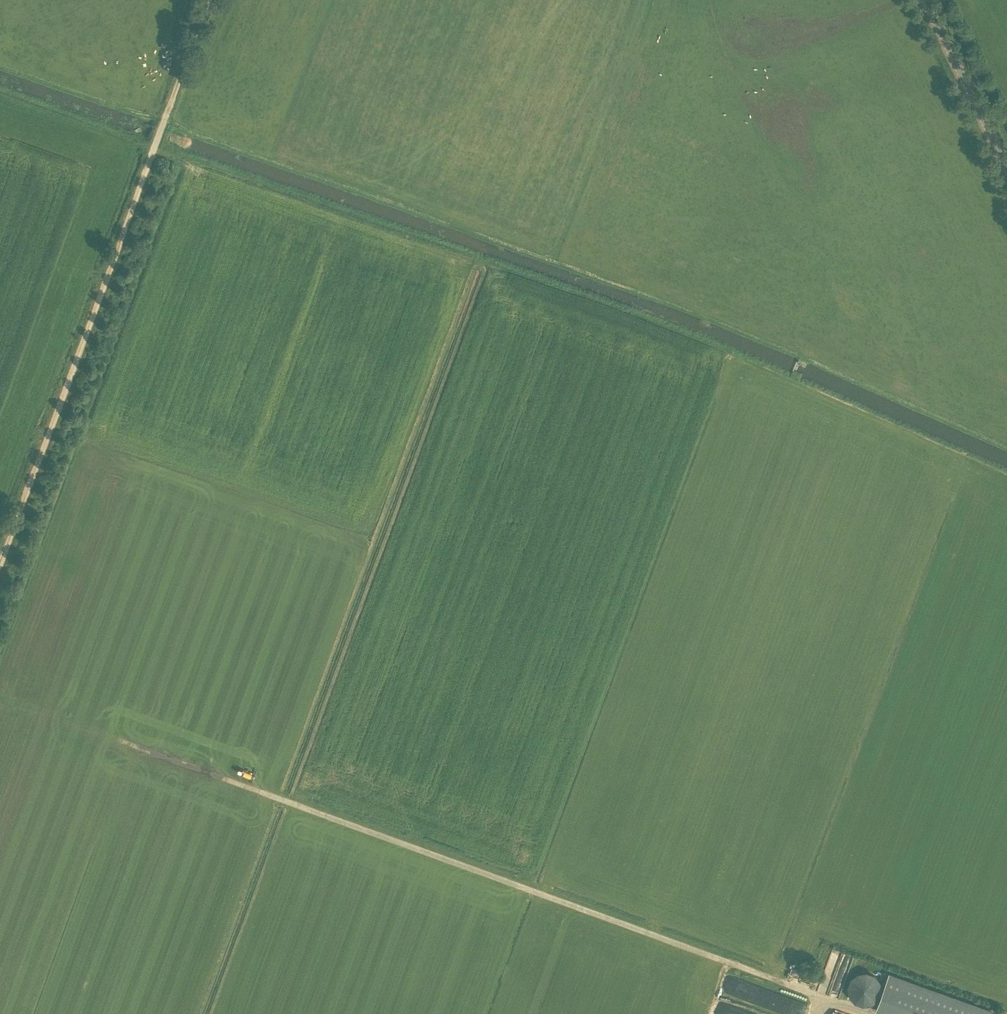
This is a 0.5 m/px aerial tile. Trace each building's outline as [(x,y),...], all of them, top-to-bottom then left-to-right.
[(836,971),(847,975),(851,960),(842,957),(844,950),(835,947),(827,970),(836,973),(836,971)] [(864,1005),(872,1004),(879,998),(882,989),(881,981),(875,974),(867,971),(858,972),(851,978),(848,986),(850,995),(855,1002),(864,1005)]
